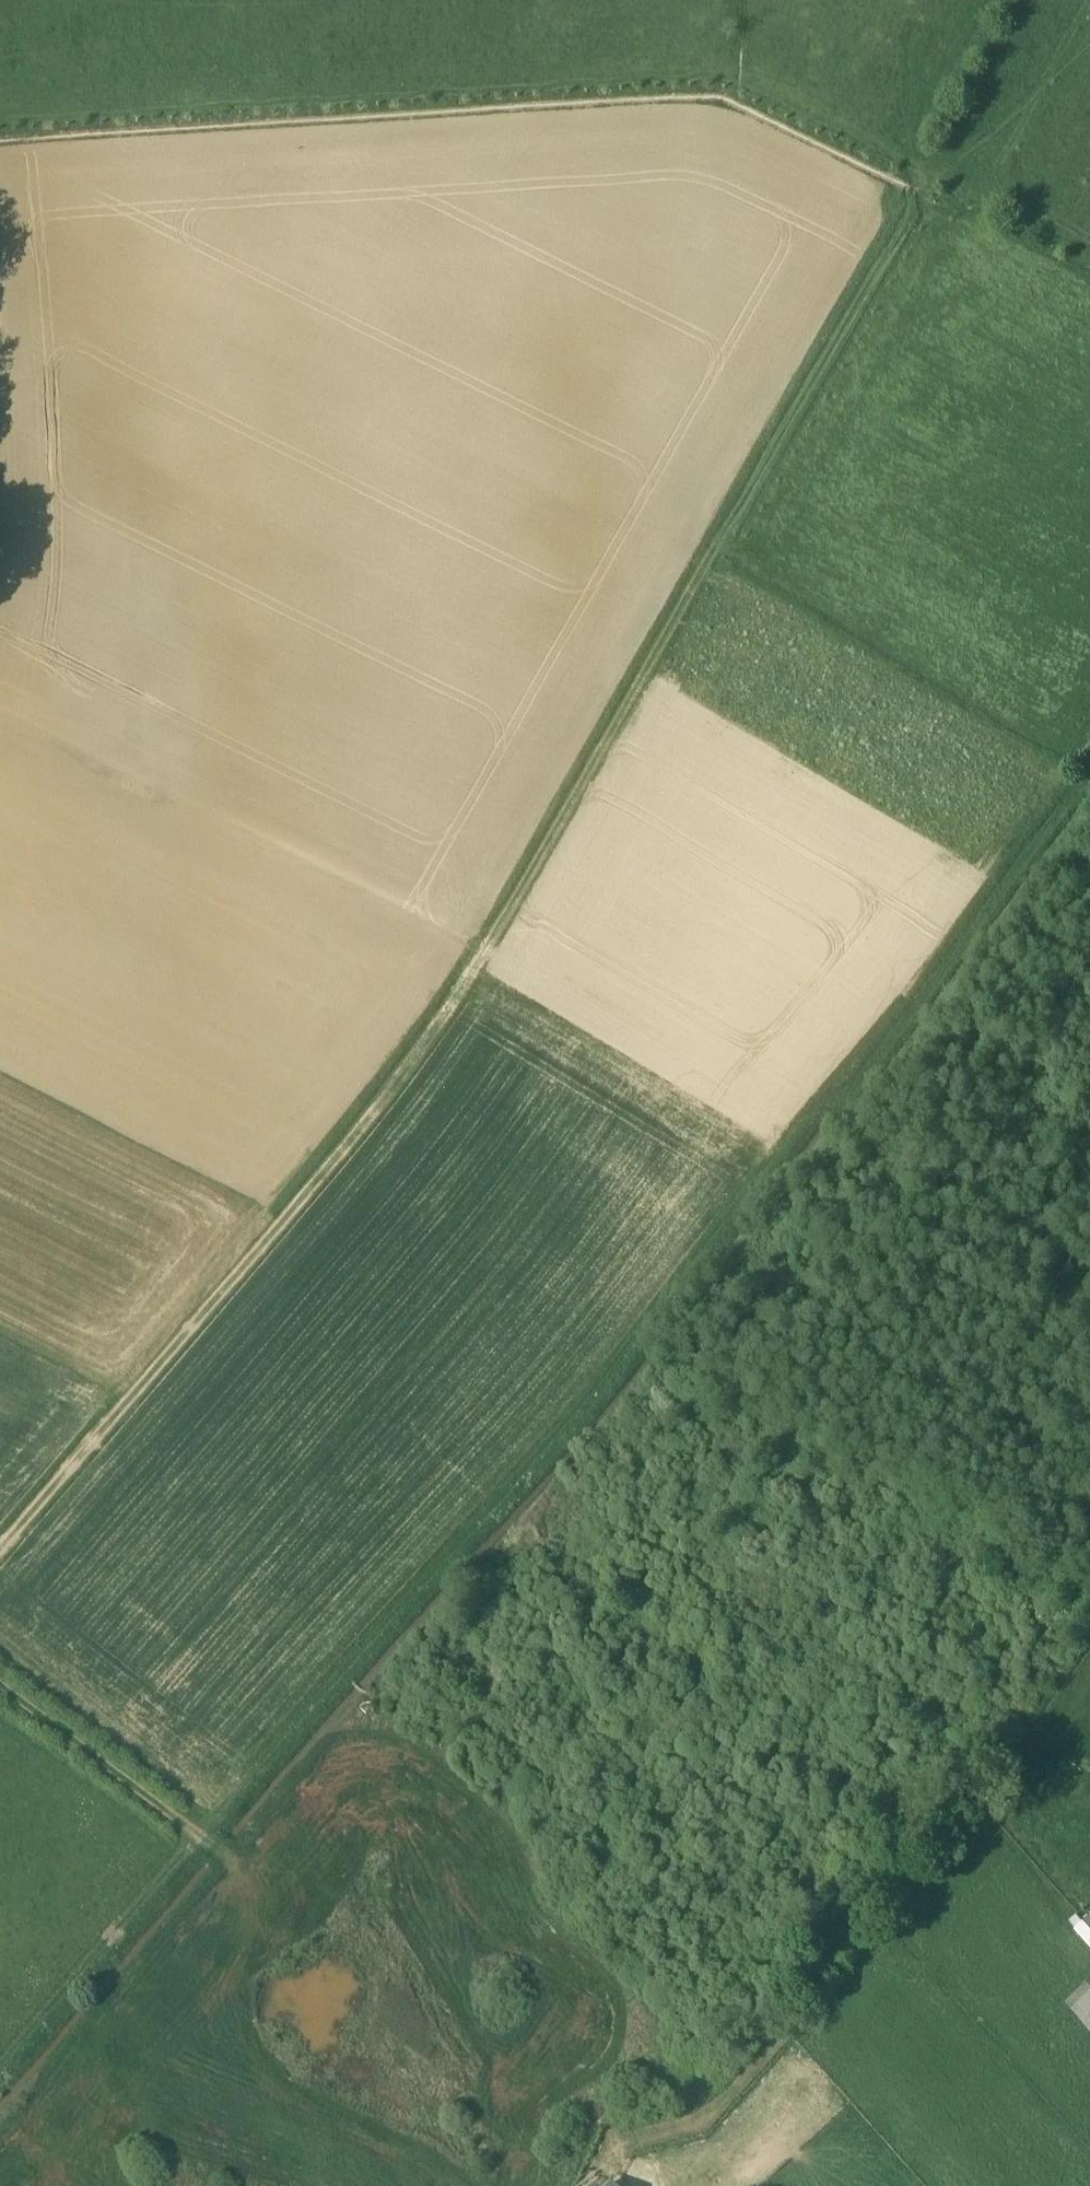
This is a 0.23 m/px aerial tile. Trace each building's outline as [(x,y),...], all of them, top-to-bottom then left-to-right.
[(1068,2004),(1089,2030),(1089,1985),(1068,2004)]
